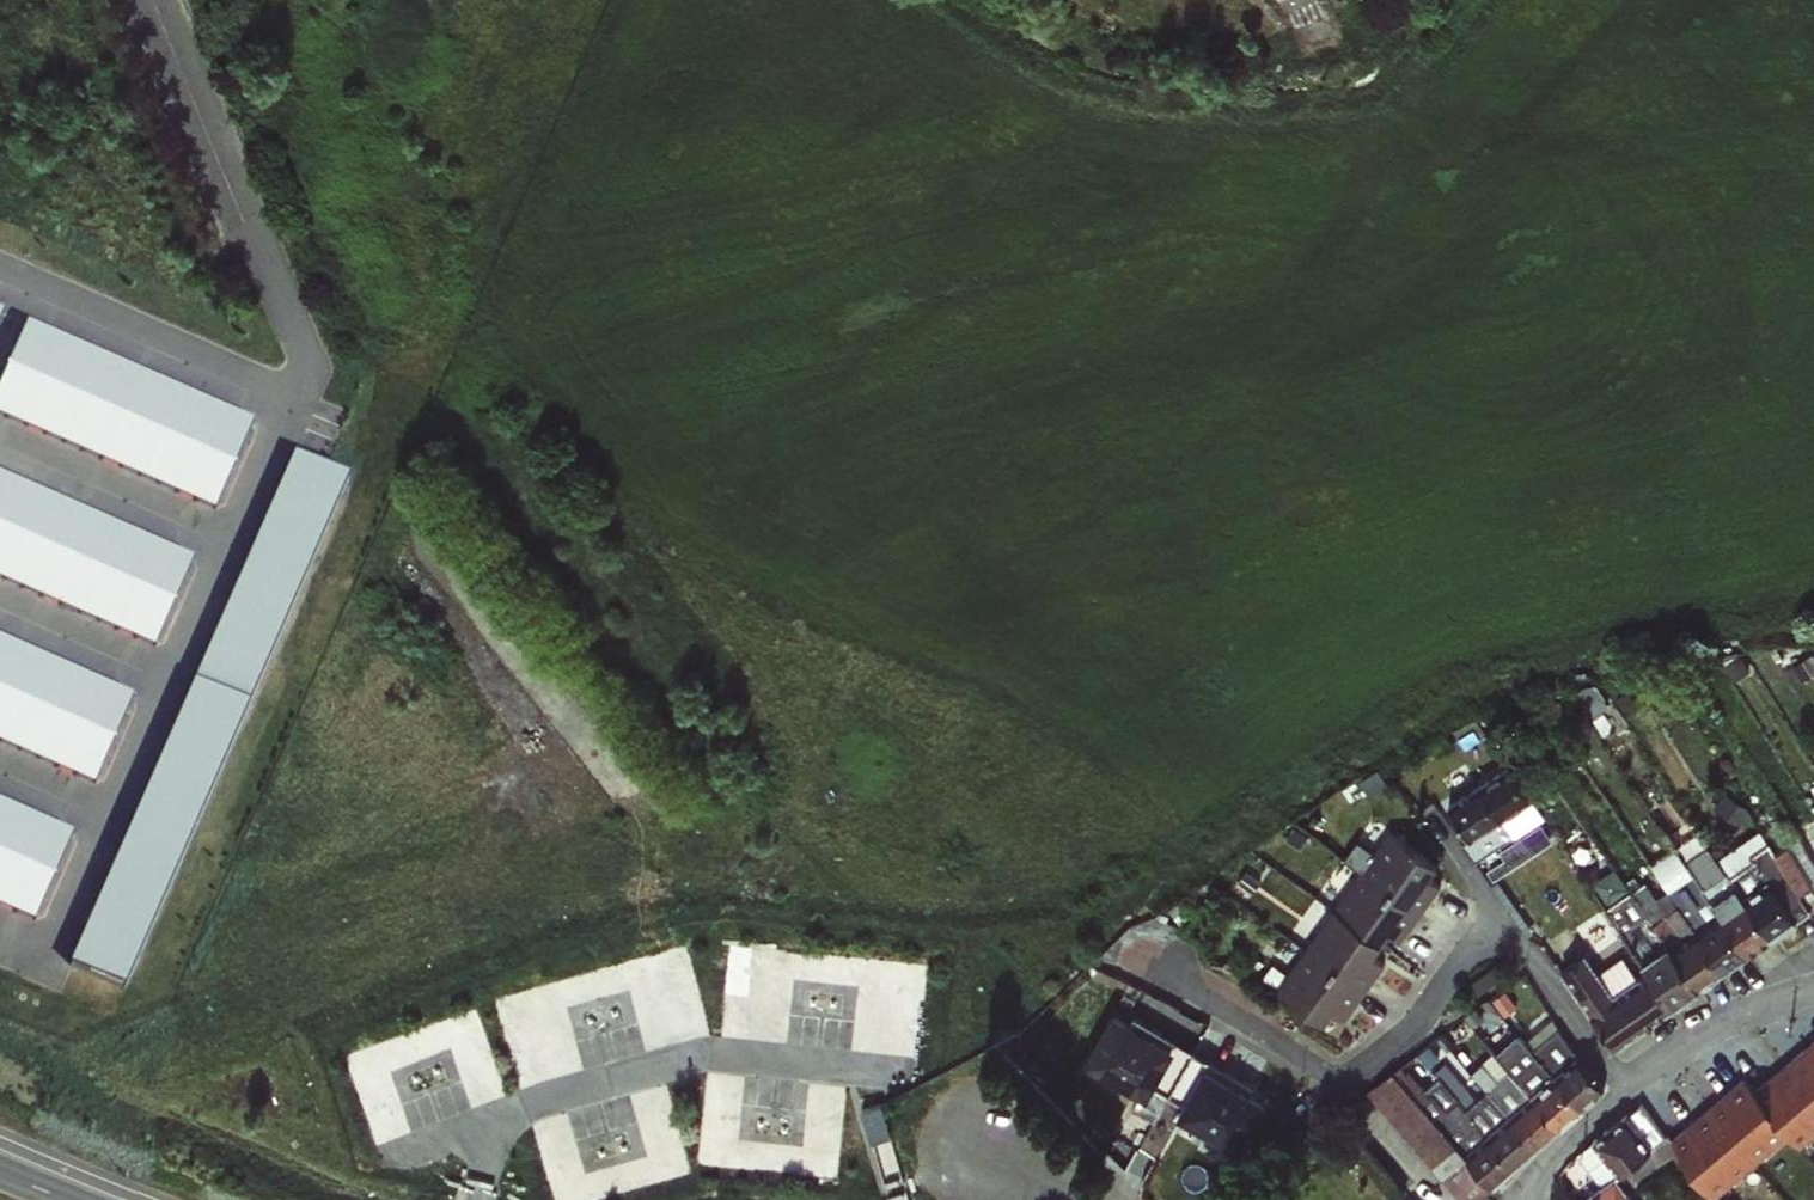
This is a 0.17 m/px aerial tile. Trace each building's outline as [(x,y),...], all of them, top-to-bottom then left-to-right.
[(255,417),(25,316),(0,372),(0,410),(216,504),(255,417)] [(299,444),(74,958),(128,982),(354,468),(299,444)] [(196,552),(0,466),(0,571),(158,640),(196,552)] [(135,691),(0,632),(0,737),(96,779),(135,691)] [(1545,818),(1551,815),(1518,759),(1454,797),(1476,834),(1470,837),(1493,877),(1557,838),(1545,818)] [(75,828),(0,795),(0,900),(36,916),(75,828)] [(1389,823),(1286,986),(1348,1024),(1390,958),(1378,950),(1392,929),(1409,939),(1446,879),(1434,871),(1443,857),(1389,823)] [(1617,1042),(1813,910),(1813,902),(1764,827),(1722,855),(1734,872),(1756,857),(1768,875),(1748,888),(1744,882),(1719,898),(1727,909),(1638,968),(1628,953),(1604,969),(1590,948),(1565,965),(1617,1042)] [(1787,842),(1797,886),(1813,883),(1813,865),(1807,837),(1787,842)] [(1716,896),(1737,884),(1714,843),(1690,856),(1682,843),(1657,858),(1672,885),(1701,869),(1716,896)] [(1595,879),(1608,901),(1633,886),(1621,864),(1595,879)] [(1650,878),(1614,901),(1646,951),(1670,936),(1674,942),(1724,910),(1699,872),(1661,896),(1650,878)] [(1275,1092),(1205,1057),(1208,1050),(1116,1005),(1089,1059),(1151,1090),(1161,1083),(1189,1097),(1181,1112),(1222,1132),(1223,1134),(1214,1154),(1207,1147),(1188,1137),(1156,1163),(1144,1187),(1155,1199),(1209,1199),(1217,1185),(1224,1179),(1238,1150),(1252,1139),(1275,1092)] [(1373,1087),(1467,1199),(1475,1199),(1613,1086),(1550,1010),(1468,1077),(1434,1037),(1373,1087)] [(1717,1194),(1799,1135),(1803,1140),(1813,1132),(1813,1037),(1676,1137),(1717,1194)] [(877,1137),(896,1132),(888,1100),(869,1105),(877,1137)] [(1645,1101),(1581,1149),(1605,1181),(1669,1133),(1645,1101)] [(1618,1172),(1582,1199),(1640,1199),(1618,1172)]
